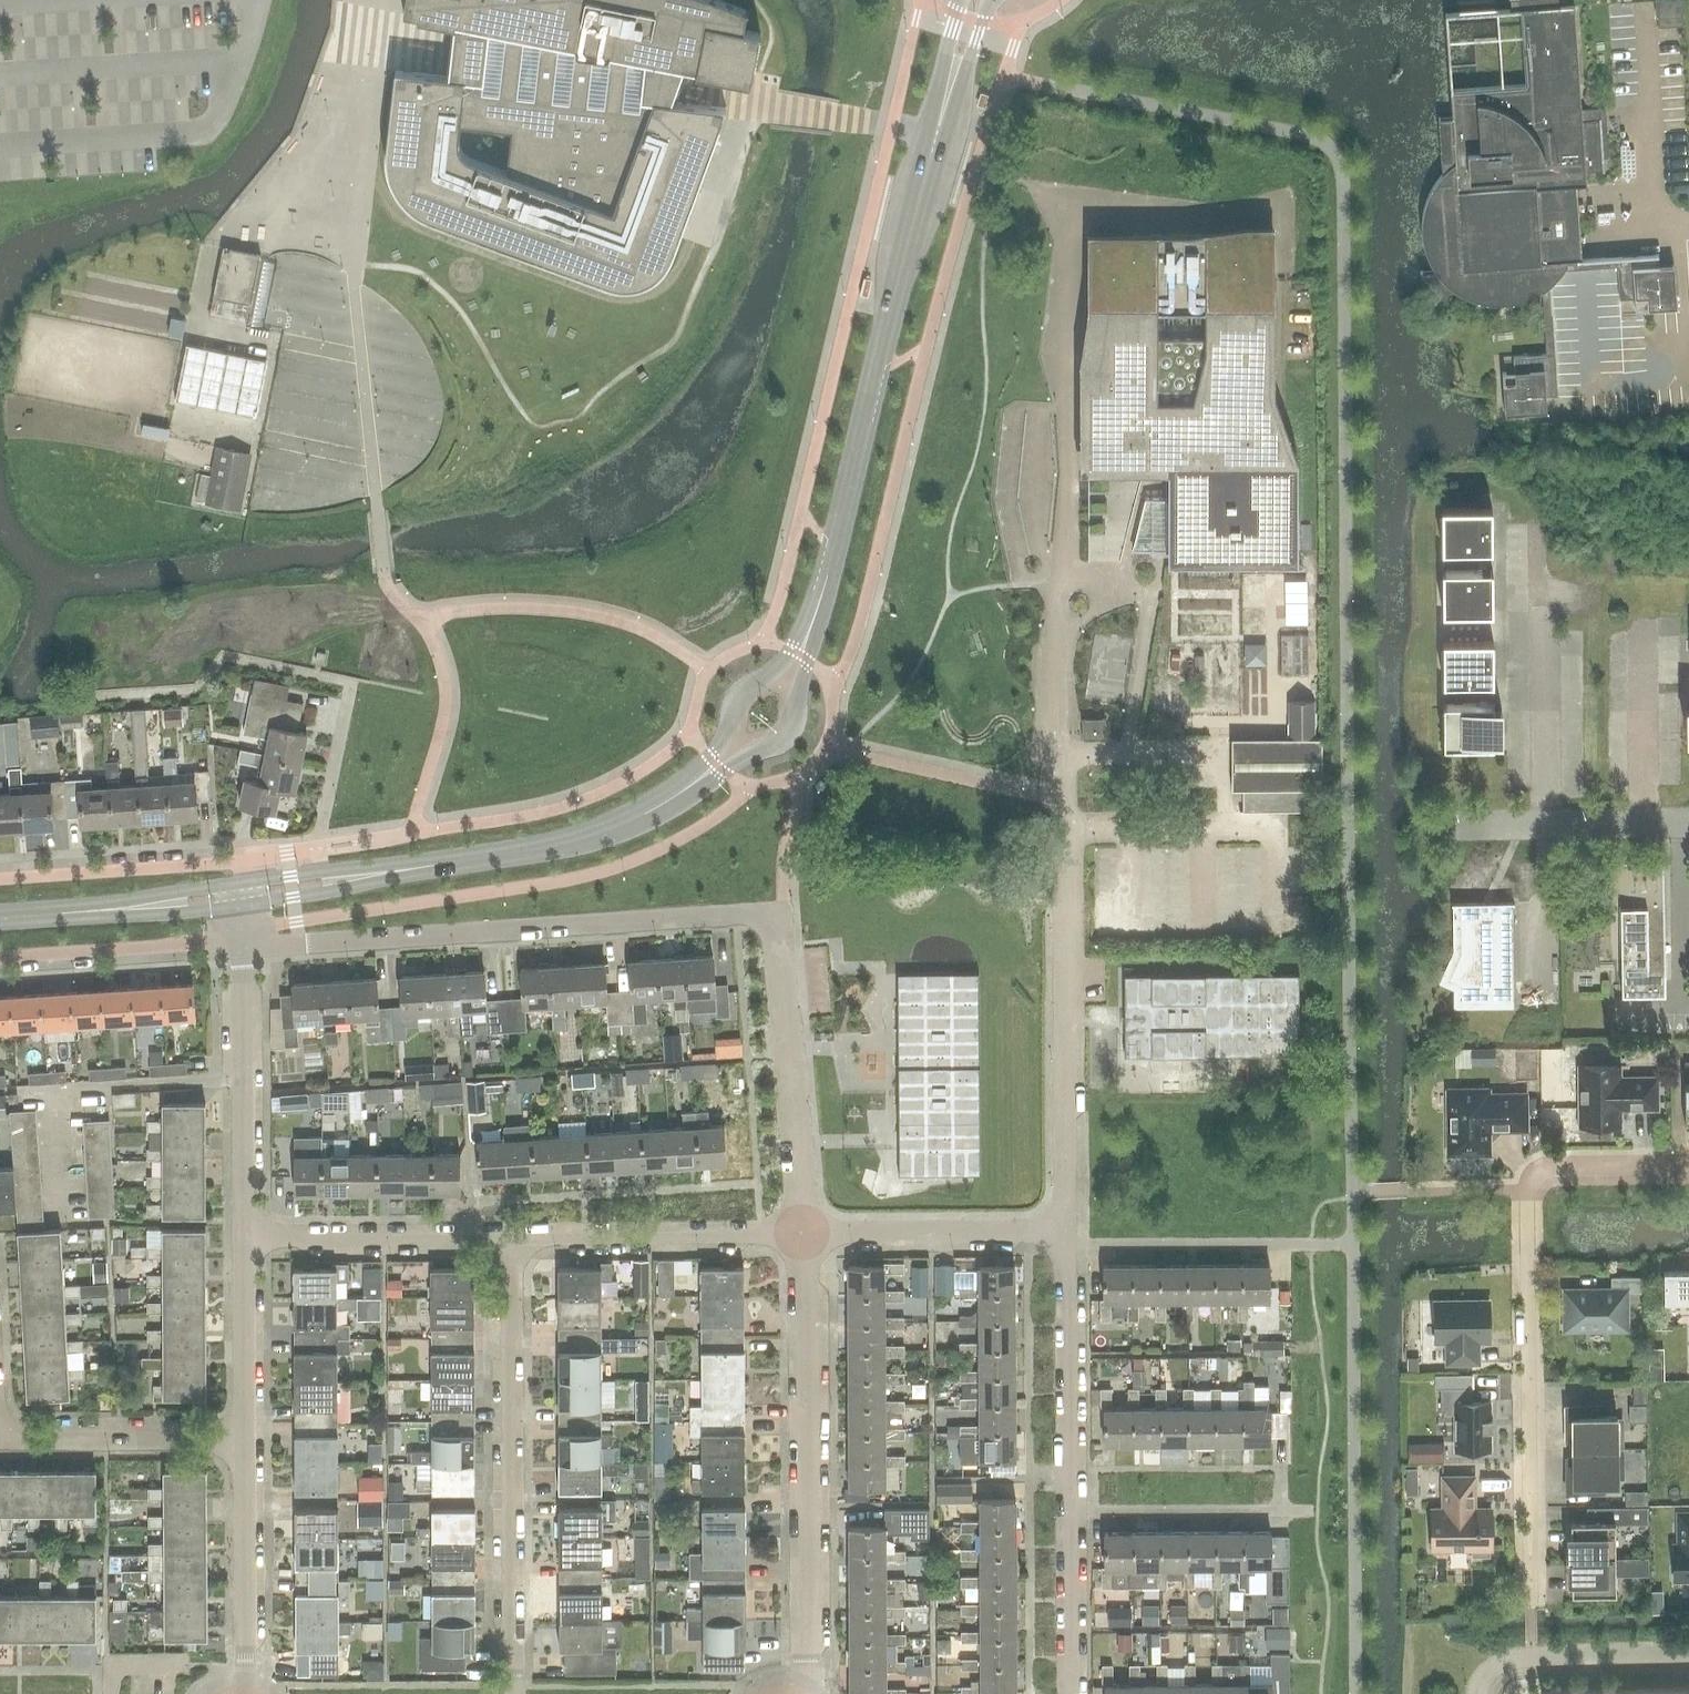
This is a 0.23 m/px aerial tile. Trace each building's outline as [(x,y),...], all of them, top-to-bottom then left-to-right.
[(404,14),(418,17),(418,20),(456,28),(456,24),(459,25),(681,69),(697,72),(696,74),(752,85),(762,33),(744,30),(748,11),(730,4),(720,0),(406,0),(404,14)] [(1588,185),(1587,172),(1605,171),(1601,117),(1583,119),(1575,5),(1561,6),(1561,0),(1510,0),(1511,20),(1523,19),(1527,86),(1452,91),(1453,117),(1442,118),(1447,182),(1441,188),(1436,195),(1432,203),(1429,211),(1427,219),(1426,228),(1425,237),(1426,245),(1428,254),(1415,255),(1418,264),(1423,273),(1428,281),(1434,288),(1441,295),(1449,301),(1456,291),(1461,294),(1466,297),(1474,300),(1482,303),(1490,304),(1498,305),(1506,305),(1514,304),(1521,302),(1529,299),(1536,296),(1543,292),(1547,354),(1514,356),(1515,371),(1503,372),(1506,414),(1548,411),(1547,396),(1559,395),(1557,357),(1552,286),(1555,283),(1558,280),(1561,276),(1564,273),(1566,269),(1618,266),(1620,299),(1635,298),(1636,310),(1678,307),(1675,265),(1660,266),(1659,254),(1583,259),(1582,251),(1578,185),(1588,185)] [(1685,13),(1684,0),(1656,0),(1657,15),(1685,13)] [(688,213),(727,107),(670,101),(681,69),(459,25),(453,77),(397,70),(388,149),(387,154),(388,159),(388,161),(388,166),(389,171),(391,176),(391,178),(393,182),(395,187),(398,191),(399,193),(402,197),(405,201),(409,204),(412,208),(416,211),(419,212),(423,215),(428,217),(430,218),(609,285),(614,286),(616,287),(621,287),(626,287),(629,287),(631,287),(636,286),(642,285),(646,283),(650,281),(653,279),(655,278),(659,275),(660,274),(663,271),(664,269),(666,268),(668,264),(670,261),(672,257),(673,255),(688,213)] [(1276,392),(1276,285),(1276,226),(1248,226),(1190,234),(1134,234),(1089,234),(1089,279),(1089,309),(1081,361),(1081,471),(1169,471),(1169,497),(1146,497),(1133,551),(1168,551),(1168,563),(1299,563),(1299,459),(1276,392)] [(214,297),(251,304),(262,253),(224,246),(214,297)] [(183,336),(186,319),(173,316),(170,334),(183,336)] [(256,417),(267,360),(188,344),(176,401),(256,417)] [(145,421),(143,432),(168,437),(170,426),(145,421)] [(242,510),(253,453),(217,446),(206,503),(242,510)] [(1442,508),(1443,550),(1493,550),(1493,507),(1442,508)] [(1494,612),(1493,570),(1443,570),(1443,613),(1494,612)] [(1282,677),(1308,677),(1308,635),(1282,635),(1282,677)] [(1494,683),(1494,640),(1444,641),(1444,683),(1494,683)] [(1205,673),(1205,656),(1195,656),(1195,673),(1205,673)] [(300,722),(304,703),(288,699),(291,685),(256,678),(245,732),(271,737),(267,754),(267,755),(302,762),(308,733),(296,730),(298,721),(300,722)] [(1316,736),(1316,699),(1289,699),(1289,736),(1316,736)] [(1503,740),(1502,707),(1495,707),(1495,703),(1444,703),(1445,746),(1495,745),(1495,740),(1503,740)] [(147,725),(145,708),(132,709),(133,726),(147,725)] [(177,727),(177,710),(164,711),(165,728),(177,727)] [(75,726),(74,713),(70,713),(61,714),(62,727),(75,726)] [(1106,718),(1083,718),(1083,739),(1106,739),(1106,718)] [(5,739),(19,738),(17,720),(4,721),(5,739)] [(1322,795),(1322,737),(1232,738),(1233,789),(1305,789),(1305,795),(1322,795)] [(135,746),(136,759),(148,758),(147,746),(135,746)] [(296,791),(302,762),(267,755),(267,754),(242,748),(239,761),(265,766),(261,783),(250,781),(245,805),(276,811),(281,787),(296,791)] [(164,757),(166,783),(167,783),(169,819),(198,817),(197,801),(211,800),(209,770),(195,771),(196,781),(178,782),(177,756),(164,757)] [(167,783),(166,783),(150,785),(148,758),(136,759),(137,785),(138,785),(140,821),(169,819),(167,783)] [(138,785),(137,785),(121,787),(119,760),(107,761),(109,787),(112,823),(140,821),(138,785)] [(23,783),(22,767),(9,768),(11,794),(0,795),(0,830),(25,829),(23,793),(24,793),(23,783)] [(109,787),(93,788),(92,778),(65,780),(68,817),(82,816),(82,825),(112,823),(109,787)] [(68,817),(65,780),(39,782),(23,783),(24,793),(23,793),(25,829),(55,827),(54,818),(68,817)] [(1666,993),(1664,863),(1620,864),(1623,994),(1666,993)] [(1514,1007),(1516,1007),(1515,901),(1492,902),(1485,899),(1492,883),(1483,902),(1452,902),(1452,904),(1460,904),(1461,951),(1448,978),(1461,983),(1461,999),(1514,999),(1514,1007)] [(688,995),(689,1011),(716,1009),(717,1017),(730,1016),(728,983),(716,984),(714,955),(686,957),(688,995)] [(688,995),(686,957),(658,959),(661,997),(675,996),(676,1020),(689,1020),(689,1011),(688,995)] [(661,997),(658,959),(630,961),(632,990),(620,991),(622,1023),(631,1023),(649,1022),(647,998),(661,997)] [(622,1023),(620,991),(608,992),(606,962),(578,964),(580,1002),(607,1000),(609,1024),(622,1023)] [(580,1002),(578,964),(550,966),(553,1004),(554,1029),(567,1028),(565,1003),(580,1002)] [(898,965),(900,1166),(981,1165),(979,964),(898,965)] [(553,1004),(550,966),(522,968),(524,997),(499,999),(502,1032),(528,1030),(526,1006),(553,1004)] [(502,1032),(499,999),(487,1000),(485,970),(457,972),(461,1034),(462,1034),(475,1034),(473,1010),(487,1009),(489,1033),(502,1032)] [(461,1034),(457,972),(430,974),(432,1012),(447,1011),(449,1039),(462,1038),(462,1034),(461,1034)] [(432,1012),(430,974),(401,976),(403,1006),(392,1007),(394,1039),(407,1038),(407,1025),(419,1025),(418,1013),(432,1012)] [(1262,975),(1126,975),(1126,1030),(1126,1056),(1300,1056),(1300,975),(1262,975)] [(394,1039),(392,1007),(379,1007),(377,978),(349,980),(352,1018),(367,1017),(369,1041),(394,1039)] [(352,1018),(349,980),(322,982),(325,1020),(352,1018)] [(322,982),(295,983),(296,997),(284,998),(288,1049),(301,1048),(299,1021),(325,1020),(322,982)] [(194,983),(163,985),(165,1019),(196,1017),(194,983)] [(165,1019),(163,985),(133,987),(135,1021),(165,1019)] [(135,1021),(133,987),(103,989),(105,1023),(135,1021)] [(105,1023),(103,989),(73,991),(75,1025),(105,1023)] [(75,1025),(73,991),(43,993),(45,1027),(75,1025)] [(45,1027),(43,993),(12,995),(15,1029),(45,1027)] [(12,995),(0,996),(0,1030),(15,1029),(12,995)] [(623,1034),(623,1031),(622,1023),(609,1024),(610,1034),(623,1034)] [(622,1023),(623,1031),(632,1031),(631,1023),(622,1023)] [(286,1046),(285,1026),(273,1027),(273,1045),(277,1044),(278,1047),(286,1046)] [(339,1043),(338,1030),(326,1031),(326,1043),(339,1043)] [(683,1031),(665,1031),(666,1058),(683,1058),(683,1031)] [(743,1054),(742,1035),(715,1036),(716,1056),(743,1054)] [(1636,1044),(1636,1064),(1665,1064),(1664,1044),(1636,1044)] [(1472,1067),(1497,1067),(1496,1051),(1472,1052),(1472,1067)] [(473,1074),(472,1060),(464,1060),(465,1074),(473,1074)] [(450,1077),(449,1061),(436,1062),(436,1078),(450,1077)] [(188,1073),(187,1062),(168,1063),(169,1074),(188,1073)] [(436,1062),(426,1062),(427,1078),(436,1078),(436,1062)] [(169,1074),(168,1063),(150,1065),(150,1076),(169,1074)] [(704,1064),(693,1065),(694,1079),(705,1078),(710,1077),(709,1064),(704,1064)] [(694,1079),(693,1065),(681,1066),(682,1079),(694,1079)] [(1582,1106),(1578,1106),(1578,1124),(1582,1124),(1582,1126),(1620,1125),(1620,1109),(1659,1108),(1659,1076),(1619,1077),(1619,1065),(1582,1066),(1582,1106)] [(127,1077),(126,1066),(108,1067),(109,1079),(127,1077)] [(109,1079),(108,1067),(90,1068),(91,1080),(109,1079)] [(651,1082),(650,1068),(638,1069),(639,1083),(651,1082)] [(639,1083),(638,1069),(627,1070),(628,1083),(639,1083)] [(67,1082),(66,1070),(48,1071),(49,1083),(67,1082)] [(612,1071),(614,1093),(625,1093),(623,1070),(622,1070),(612,1071)] [(49,1083),(48,1071),(29,1072),(30,1084),(49,1083)] [(596,1086),(595,1072),(584,1073),(585,1087),(596,1086)] [(585,1087),(584,1073),(572,1074),(573,1087),(585,1087)] [(541,1090),(540,1076),(529,1077),(530,1091),(541,1090)] [(530,1091),(529,1077),(518,1078),(519,1091),(530,1091)] [(488,1111),(486,1091),(486,1081),(469,1082),(471,1112),(488,1111)] [(432,1084),(433,1098),(464,1095),(463,1082),(432,1084)] [(433,1098),(432,1084),(421,1085),(422,1098),(433,1098)] [(417,1095),(418,1095),(417,1085),(405,1086),(405,1096),(407,1095),(408,1095),(417,1095)] [(379,1102),(378,1088),(366,1089),(367,1102),(379,1102)] [(390,1101),(389,1088),(378,1088),(379,1102),(390,1101)] [(363,1116),(361,1090),(350,1090),(352,1117),(363,1116)] [(1526,1127),(1525,1095),(1488,1096),(1488,1090),(1450,1091),(1451,1113),(1448,1113),(1448,1130),(1451,1130),(1451,1152),(1489,1151),(1489,1137),(1497,1128),(1526,1127)] [(324,1106),(323,1092),(311,1093),(312,1107),(324,1106)] [(335,1105),(334,1092),(323,1092),(324,1106),(335,1105)] [(308,1094),(281,1096),(282,1109),(309,1107),(308,1094)] [(206,1103),(163,1103),(163,1120),(148,1120),(148,1131),(164,1131),(206,1131),(206,1103)] [(37,1110),(11,1111),(12,1123),(38,1122),(37,1110)] [(708,1111),(696,1111),(697,1127),(700,1164),(728,1162),(725,1125),(709,1126),(708,1111)] [(645,1168),(643,1130),(641,1130),(640,1112),(629,1112),(631,1131),(615,1132),(618,1169),(645,1168)] [(402,1117),(380,1119),(381,1130),(403,1128),(402,1117)] [(112,1144),(111,1132),(111,1119),(84,1121),(85,1145),(112,1144)] [(379,1119),(368,1119),(368,1130),(378,1130),(379,1119)] [(586,1120),(559,1122),(560,1136),(563,1173),(590,1171),(588,1134),(587,1134),(586,1120)] [(38,1134),(38,1122),(12,1123),(13,1135),(38,1134)] [(532,1123),(505,1125),(506,1139),(508,1176),(536,1175),(533,1137),(532,1123)] [(700,1164),(697,1127),(670,1129),(672,1166),(700,1164)] [(672,1166),(670,1129),(643,1130),(645,1168),(672,1166)] [(206,1159),(206,1131),(164,1131),(164,1148),(148,1148),(148,1159),(164,1159),(206,1159)] [(618,1169),(615,1132),(588,1134),(590,1171),(618,1169)] [(39,1146),(38,1134),(13,1135),(14,1147),(39,1146)] [(563,1173),(560,1136),(533,1137),(536,1175),(563,1173)] [(324,1193),(323,1155),(323,1138),(295,1138),(295,1155),(296,1193),(324,1193)] [(508,1176),(506,1139),(478,1141),(480,1178),(508,1176)] [(113,1168),(112,1144),(85,1145),(86,1170),(113,1168)] [(40,1158),(39,1146),(14,1147),(14,1159),(40,1158)] [(434,1192),(433,1154),(406,1155),(406,1192),(434,1192)] [(461,1154),(433,1154),(434,1192),(462,1192),(461,1154)] [(340,1155),(323,1155),(324,1193),(351,1193),(351,1155),(340,1155)] [(379,1192),(378,1155),(351,1155),(351,1193),(379,1192)] [(406,1192),(406,1155),(378,1155),(379,1192),(406,1192)] [(41,1170),(40,1158),(14,1159),(15,1166),(15,1171),(41,1170)] [(207,1187),(206,1159),(164,1159),(164,1175),(148,1175),(148,1186),(164,1186),(164,1187),(207,1187)] [(15,1171),(15,1166),(0,1168),(0,1210),(18,1209),(18,1207),(17,1195),(16,1183),(15,1171)] [(115,1193),(114,1180),(113,1168),(86,1170),(87,1194),(115,1193)] [(42,1182),(41,1170),(15,1171),(16,1183),(42,1182)] [(43,1194),(42,1182),(16,1183),(17,1195),(43,1194)] [(207,1216),(207,1187),(164,1187),(164,1203),(148,1203),(148,1214),(164,1214),(164,1216),(207,1216)] [(116,1216),(115,1193),(87,1194),(89,1218),(116,1216)] [(44,1206),(43,1194),(17,1195),(18,1207),(44,1206)] [(44,1218),(44,1206),(18,1207),(18,1209),(18,1219),(44,1218)] [(45,1230),(44,1218),(18,1219),(19,1232),(45,1230)] [(105,1226),(92,1227),(92,1238),(106,1237),(105,1226)] [(164,1229),(164,1246),(148,1246),(148,1257),(207,1256),(207,1228),(164,1229)] [(62,1229),(45,1230),(19,1232),(21,1259),(63,1257),(62,1229)] [(115,1236),(113,1236),(113,1254),(116,1254),(126,1254),(126,1236),(115,1236)] [(148,1257),(148,1246),(133,1246),(133,1257),(148,1257)] [(207,1285),(207,1256),(148,1257),(164,1257),(164,1274),(148,1274),(149,1285),(164,1285),(207,1285)] [(65,1285),(63,1257),(21,1259),(22,1287),(65,1285)] [(650,1296),(649,1259),(636,1259),(636,1296),(650,1296)] [(1661,1269),(1688,1268),(1688,1259),(1660,1260),(1661,1269)] [(94,1261),(95,1281),(108,1280),(108,1260),(94,1261)] [(613,1280),(613,1262),(601,1262),(601,1267),(559,1267),(559,1296),(602,1296),(602,1280),(613,1280)] [(849,1266),(849,1293),(885,1293),(885,1290),(885,1273),(905,1272),(904,1262),(884,1262),(884,1266),(849,1266)] [(333,1263),(333,1268),(295,1269),(295,1297),(338,1297),(338,1281),(349,1281),(349,1263),(333,1263)] [(1132,1300),(1132,1264),(1104,1265),(1105,1299),(1101,1299),(1101,1320),(1111,1320),(1111,1300),(1129,1300),(1132,1300)] [(1160,1300),(1160,1264),(1132,1264),(1132,1300),(1129,1300),(1129,1320),(1139,1320),(1139,1300),(1156,1300),(1160,1300)] [(1188,1300),(1188,1264),(1160,1264),(1160,1300),(1156,1300),(1156,1320),(1166,1320),(1166,1300),(1184,1300),(1188,1300)] [(1215,1300),(1215,1264),(1188,1264),(1188,1300),(1184,1300),(1184,1319),(1194,1319),(1194,1300),(1211,1300),(1215,1300)] [(1243,1300),(1243,1264),(1215,1264),(1215,1300),(1211,1300),(1211,1319),(1221,1319),(1221,1300),(1239,1300),(1243,1300)] [(1271,1264),(1243,1264),(1243,1300),(1239,1300),(1239,1319),(1249,1319),(1249,1300),(1271,1300),(1271,1264)] [(930,1294),(929,1265),(914,1265),(914,1294),(930,1294)] [(956,1293),(956,1265),(937,1265),(938,1293),(956,1293)] [(961,1297),(980,1297),(980,1293),(1016,1293),(1016,1265),(980,1265),(980,1287),(961,1287),(961,1297)] [(382,1297),(382,1267),(364,1267),(364,1297),(382,1297)] [(702,1267),(702,1295),(745,1295),(744,1267),(702,1267)] [(432,1268),(432,1297),(475,1296),(475,1268),(432,1268)] [(1665,1272),(1665,1296),(1665,1302),(1688,1301),(1688,1271),(1665,1272)] [(1627,1327),(1627,1291),(1645,1291),(1645,1276),(1612,1277),(1612,1290),(1567,1290),(1567,1308),(1563,1308),(1563,1325),(1567,1325),(1567,1328),(1569,1328),(1569,1331),(1586,1331),(1586,1328),(1627,1327)] [(675,1279),(659,1279),(659,1293),(675,1293),(675,1279)] [(401,1282),(388,1282),(388,1297),(401,1297),(401,1282)] [(117,1285),(117,1301),(128,1301),(127,1284),(117,1285)] [(66,1313),(66,1297),(81,1296),(80,1285),(65,1285),(22,1287),(24,1315),(66,1313)] [(207,1313),(207,1285),(164,1285),(164,1302),(149,1302),(149,1313),(164,1313),(207,1313)] [(1291,1287),(1281,1287),(1281,1301),(1291,1301),(1291,1287)] [(905,1290),(885,1290),(885,1293),(849,1293),(850,1321),(885,1321),(885,1317),(885,1300),(905,1300),(905,1290)] [(1016,1321),(1016,1293),(980,1293),(980,1297),(980,1314),(961,1315),(961,1325),(980,1325),(980,1321),(1016,1321)] [(745,1337),(745,1295),(702,1295),(702,1337),(745,1337)] [(475,1338),(475,1296),(432,1297),(432,1338),(475,1338)] [(602,1337),(602,1296),(559,1296),(559,1338),(602,1337)] [(338,1323),(338,1308),(358,1308),(358,1297),(338,1297),(295,1297),(295,1339),(351,1338),(350,1323),(338,1323)] [(358,1297),(358,1308),(382,1308),(382,1297),(364,1297),(358,1297)] [(1447,1339),(1448,1363),(1480,1362),(1479,1339),(1491,1339),(1490,1301),(1436,1302),(1436,1339),(1447,1339)] [(68,1341),(67,1324),(83,1323),(82,1312),(66,1313),(24,1315),(25,1343),(68,1341)] [(207,1341),(207,1313),(164,1313),(164,1329),(149,1329),(149,1340),(164,1340),(164,1341),(207,1341)] [(905,1317),(885,1317),(885,1321),(850,1321),(850,1349),(885,1349),(885,1345),(885,1328),(905,1327),(905,1317)] [(649,1334),(649,1320),(637,1320),(637,1334),(649,1334)] [(1016,1348),(1016,1321),(980,1321),(980,1325),(980,1342),(961,1342),(961,1352),(980,1352),(980,1348),(1016,1348)] [(1187,1350),(1187,1336),(1173,1336),(1173,1349),(1187,1350)] [(602,1379),(602,1351),(620,1351),(620,1337),(602,1337),(559,1338),(559,1379),(602,1379)] [(665,1351),(665,1337),(656,1337),(656,1351),(665,1351)] [(745,1378),(745,1337),(702,1337),(702,1378),(745,1378)] [(338,1380),(338,1352),(351,1352),(351,1338),(295,1339),(296,1380),(338,1380)] [(388,1338),(388,1349),(401,1349),(401,1338),(388,1338)] [(475,1379),(475,1338),(432,1338),(433,1380),(475,1379)] [(1241,1339),(1227,1339),(1227,1350),(1241,1350),(1241,1339)] [(1284,1355),(1285,1340),(1252,1339),(1252,1341),(1244,1341),(1244,1351),(1253,1351),(1253,1355),(1284,1355)] [(70,1368),(69,1352),(84,1351),(84,1340),(68,1341),(25,1343),(27,1371),(85,1368),(85,1367),(70,1368)] [(207,1369),(207,1341),(164,1341),(164,1357),(143,1357),(143,1368),(164,1368),(164,1369),(207,1369)] [(905,1345),(885,1345),(885,1349),(850,1349),(850,1376),(886,1376),(886,1372),(885,1355),(905,1355),(905,1345)] [(1016,1376),(1016,1348),(980,1348),(980,1352),(980,1369),(961,1370),(961,1380),(980,1380),(980,1376),(1016,1376)] [(112,1351),(100,1351),(100,1365),(112,1365),(112,1351)] [(1407,1368),(1418,1368),(1418,1355),(1407,1355),(1407,1368)] [(1218,1358),(1208,1358),(1208,1368),(1217,1368),(1218,1358)] [(1664,1380),(1664,1366),(1650,1366),(1650,1381),(1664,1380)] [(71,1397),(70,1379),(86,1378),(85,1368),(27,1371),(28,1399),(71,1397)] [(207,1397),(207,1369),(164,1369),(165,1384),(155,1384),(155,1400),(166,1400),(166,1397),(207,1397)] [(1134,1369),(1134,1388),(1139,1388),(1139,1389),(1145,1389),(1145,1369),(1134,1369)] [(905,1372),(886,1372),(886,1376),(850,1376),(850,1404),(886,1404),(886,1400),(886,1383),(905,1382),(905,1372)] [(1473,1386),(1474,1386),(1474,1373),(1436,1374),(1436,1387),(1442,1387),(1442,1413),(1455,1413),(1456,1449),(1492,1449),(1492,1430),(1494,1430),(1494,1419),(1492,1419),(1491,1401),(1473,1401),(1473,1386)] [(1016,1403),(1016,1376),(980,1376),(980,1380),(981,1397),(961,1397),(961,1403),(961,1407),(981,1407),(981,1403),(1016,1403)] [(745,1420),(745,1378),(702,1378),(702,1405),(691,1405),(691,1420),(745,1420)] [(475,1421),(475,1379),(433,1380),(433,1421),(475,1421)] [(602,1420),(602,1379),(559,1379),(560,1420),(602,1420)] [(338,1422),(338,1380),(296,1380),(296,1422),(338,1422)] [(650,1393),(650,1380),(636,1380),(636,1393),(650,1393)] [(1271,1407),(1255,1407),(1255,1381),(1244,1381),(1244,1388),(1239,1388),(1239,1407),(1242,1407),(1243,1443),(1271,1443),(1271,1407)] [(1648,1404),(1647,1381),(1634,1381),(1634,1404),(1648,1404)] [(1133,1408),(1129,1408),(1112,1408),(1112,1388),(1102,1388),(1102,1409),(1105,1409),(1105,1443),(1133,1443),(1133,1408)] [(1161,1408),(1157,1408),(1139,1408),(1139,1389),(1139,1388),(1134,1388),(1129,1388),(1129,1408),(1133,1408),(1133,1443),(1161,1443),(1161,1408)] [(1188,1407),(1184,1407),(1167,1408),(1167,1388),(1156,1388),(1157,1408),(1161,1408),(1161,1443),(1188,1443),(1188,1407)] [(1216,1407),(1212,1407),(1194,1407),(1194,1388),(1184,1388),(1184,1407),(1188,1407),(1188,1443),(1216,1443),(1216,1407)] [(1242,1407),(1239,1407),(1222,1407),(1222,1388),(1211,1388),(1212,1407),(1216,1407),(1216,1443),(1243,1443),(1242,1407)] [(143,1393),(128,1393),(127,1406),(143,1406),(143,1393)] [(113,1394),(101,1394),(101,1408),(113,1408),(113,1394)] [(1291,1411),(1291,1397),(1281,1397),(1281,1411),(1291,1411)] [(905,1400),(886,1400),(886,1404),(850,1404),(850,1432),(886,1432),(886,1427),(886,1410),(905,1410),(905,1400)] [(670,1421),(670,1402),(655,1402),(655,1421),(670,1421)] [(1016,1431),(1016,1403),(981,1403),(981,1407),(981,1425),(961,1425),(961,1431),(961,1435),(981,1435),(981,1431),(1016,1431)] [(1602,1405),(1568,1405),(1568,1432),(1573,1432),(1574,1448),(1618,1448),(1618,1445),(1623,1445),(1623,1418),(1618,1418),(1618,1415),(1602,1415),(1602,1405)] [(415,1421),(415,1408),(404,1408),(388,1408),(388,1421),(415,1421)] [(612,1432),(602,1432),(602,1428),(612,1428),(612,1421),(602,1421),(602,1420),(560,1420),(560,1462),(603,1462),(603,1446),(609,1445),(612,1444),(613,1442),(614,1438),(613,1435),(612,1432)] [(746,1461),(745,1420),(691,1420),(691,1435),(703,1435),(703,1461),(746,1461)] [(475,1462),(475,1421),(433,1421),(433,1450),(413,1450),(413,1462),(433,1462),(433,1463),(475,1462)] [(339,1463),(338,1422),(296,1422),(296,1463),(339,1463)] [(400,1451),(400,1425),(389,1425),(389,1426),(389,1451),(400,1451)] [(905,1427),(886,1427),(886,1432),(850,1432),(850,1459),(886,1459),(886,1455),(886,1438),(905,1437),(905,1427)] [(1016,1459),(1016,1431),(981,1431),(981,1435),(981,1452),(961,1452),(961,1462),(982,1462),(982,1459),(992,1459),(1015,1459),(1016,1459)] [(1409,1441),(1409,1460),(1443,1460),(1444,1441),(1409,1441)] [(384,1463),(384,1450),(384,1443),(371,1443),(371,1463),(384,1463)] [(655,1449),(656,1461),(675,1461),(675,1448),(655,1449)] [(1618,1450),(1618,1448),(1574,1448),(1574,1465),(1568,1465),(1569,1491),(1603,1491),(1603,1480),(1619,1480),(1619,1477),(1624,1477),(1623,1450),(1618,1450)] [(886,1465),(906,1465),(905,1455),(886,1455),(886,1459),(850,1459),(850,1487),(886,1487),(886,1465)] [(1015,1476),(1015,1459),(992,1459),(992,1476),(1015,1476)] [(746,1490),(746,1461),(703,1461),(703,1478),(693,1478),(693,1490),(746,1490)] [(476,1491),(475,1462),(433,1463),(433,1479),(417,1479),(417,1490),(433,1490),(433,1491),(476,1491)] [(603,1490),(603,1462),(560,1462),(560,1491),(603,1490)] [(650,1462),(636,1462),(636,1479),(650,1479),(650,1462)] [(339,1492),(339,1463),(296,1463),(296,1492),(339,1492)] [(1418,1468),(1407,1469),(1407,1495),(1418,1495),(1418,1468)] [(208,1469),(165,1470),(165,1487),(149,1488),(150,1498),(208,1498),(208,1469)] [(13,1470),(0,1470),(0,1513),(1,1513),(2,1528),(13,1528),(13,1513),(13,1470)] [(41,1513),(41,1470),(13,1470),(13,1513),(29,1513),(29,1528),(40,1528),(40,1513),(41,1513)] [(69,1513),(69,1470),(41,1470),(41,1513),(57,1513),(57,1528),(68,1528),(68,1513),(69,1513)] [(97,1470),(69,1470),(69,1513),(85,1513),(85,1524),(100,1523),(100,1512),(97,1512),(97,1470)] [(385,1500),(384,1475),(359,1476),(360,1501),(385,1500)] [(1476,1510),(1475,1476),(1443,1476),(1444,1510),(1432,1510),(1433,1547),(1473,1547),(1473,1556),(1491,1556),(1491,1547),(1493,1547),(1492,1510),(1476,1510)] [(389,1498),(403,1498),(403,1482),(389,1482),(389,1498)] [(974,1501),(974,1483),(939,1483),(939,1501),(974,1501)] [(656,1486),(656,1497),(656,1499),(671,1499),(671,1486),(656,1486)] [(132,1488),(132,1497),(132,1499),(150,1499),(150,1498),(149,1488),(132,1488)] [(1648,1490),(1626,1491),(1626,1504),(1649,1504),(1648,1490)] [(208,1525),(208,1498),(150,1498),(150,1499),(165,1499),(165,1515),(150,1515),(150,1526),(208,1525)] [(130,1512),(130,1499),(116,1499),(116,1512),(130,1512)] [(598,1499),(598,1508),(560,1508),(560,1537),(603,1537),(603,1521),(617,1520),(616,1499),(598,1499)] [(961,1531),(981,1531),(981,1527),(1017,1527),(1017,1499),(981,1499),(981,1521),(961,1521),(961,1531)] [(658,1500),(658,1519),(672,1520),(673,1500),(658,1500)] [(411,1516),(411,1502),(389,1502),(389,1516),(411,1516)] [(383,1525),(383,1503),(358,1503),(359,1526),(383,1525)] [(1617,1557),(1616,1524),(1649,1523),(1649,1506),(1589,1506),(1589,1521),(1569,1522),(1569,1523),(1571,1523),(1572,1557),(1569,1557),(1569,1558),(1617,1557)] [(703,1508),(703,1536),(746,1536),(746,1507),(703,1508)] [(476,1508),(433,1509),(433,1526),(420,1526),(420,1536),(433,1536),(433,1538),(476,1537),(476,1508)] [(296,1509),(296,1538),(339,1538),(339,1509),(296,1509)] [(1680,1513),(1680,1544),(1675,1544),(1675,1580),(1688,1580),(1688,1513),(1680,1513)] [(906,1533),(906,1524),(906,1523),(902,1523),(885,1523),(885,1527),(850,1527),(851,1554),(886,1554),(886,1551),(886,1534),(906,1533)] [(208,1553),(208,1525),(150,1526),(165,1526),(165,1543),(150,1543),(150,1554),(165,1554),(208,1553)] [(634,1526),(634,1535),(650,1535),(650,1526),(634,1526)] [(937,1527),(937,1528),(937,1543),(945,1543),(945,1527),(937,1527)] [(1017,1554),(1017,1527),(981,1527),(981,1531),(981,1548),(961,1548),(962,1559),(981,1559),(981,1555),(1017,1554)] [(1216,1567),(1216,1531),(1188,1532),(1189,1567),(1185,1567),(1185,1577),(1185,1587),(1195,1587),(1195,1567),(1212,1567),(1216,1567)] [(1244,1567),(1243,1531),(1216,1531),(1216,1567),(1212,1567),(1212,1587),(1222,1587),(1222,1567),(1240,1567),(1244,1567)] [(1290,1535),(1272,1535),(1272,1531),(1243,1531),(1244,1567),(1240,1567),(1240,1587),(1250,1586),(1250,1573),(1255,1573),(1255,1567),(1267,1567),(1267,1602),(1290,1602),(1290,1535)] [(1134,1567),(1134,1532),(1105,1532),(1106,1566),(1102,1566),(1102,1587),(1112,1587),(1112,1567),(1130,1567),(1134,1567)] [(1161,1567),(1161,1532),(1134,1532),(1134,1567),(1130,1567),(1130,1587),(1140,1587),(1140,1567),(1157,1567),(1161,1567)] [(1189,1567),(1188,1532),(1161,1532),(1161,1567),(1157,1567),(1157,1587),(1167,1587),(1167,1578),(1185,1577),(1185,1567),(1189,1567)] [(40,1549),(40,1536),(32,1536),(32,1549),(40,1549)] [(746,1578),(746,1536),(703,1536),(703,1552),(690,1552),(691,1578),(704,1578),(746,1578)] [(476,1579),(476,1537),(433,1538),(433,1579),(476,1579)] [(603,1578),(603,1537),(560,1537),(560,1578),(603,1578)] [(651,1578),(650,1537),(637,1537),(637,1578),(651,1578)] [(339,1579),(339,1538),(296,1538),(297,1579),(339,1579)] [(656,1564),(666,1564),(666,1551),(656,1551),(656,1564)] [(906,1551),(886,1551),(886,1554),(851,1554),(851,1582),(886,1582),(886,1578),(886,1561),(906,1561),(906,1551)] [(208,1582),(208,1553),(165,1554),(166,1570),(150,1570),(150,1581),(166,1581),(166,1582),(208,1582)] [(1017,1582),(1017,1554),(981,1555),(981,1559),(981,1576),(962,1576),(962,1586),(981,1586),(981,1582),(1017,1582)] [(122,1571),(122,1555),(111,1555),(111,1571),(122,1571)] [(1617,1591),(1617,1557),(1569,1558),(1572,1558),(1572,1592),(1570,1592),(1570,1594),(1619,1593),(1619,1591),(1617,1591)] [(1649,1557),(1625,1557),(1625,1572),(1650,1571),(1649,1557)] [(361,1578),(384,1577),(384,1561),(361,1561),(361,1578)] [(603,1620),(603,1578),(560,1578),(560,1620),(603,1620)] [(747,1619),(746,1578),(704,1578),(704,1608),(687,1608),(687,1619),(689,1619),(747,1619)] [(906,1578),(886,1578),(886,1582),(851,1582),(851,1610),(887,1610),(887,1606),(886,1589),(906,1588),(906,1578)] [(351,1605),(351,1579),(339,1579),(297,1579),(297,1621),(340,1621),(340,1620),(340,1605),(351,1605)] [(405,1579),(389,1579),(389,1589),(389,1592),(405,1592),(405,1579)] [(476,1620),(476,1579),(433,1579),(433,1620),(476,1620)] [(69,1595),(68,1595),(52,1596),(52,1580),(41,1580),(41,1596),(41,1638),(69,1638),(69,1595)] [(97,1638),(97,1595),(79,1595),(79,1580),(68,1580),(68,1595),(69,1595),(69,1638),(97,1638)] [(121,1581),(111,1581),(111,1594),(120,1594),(121,1581)] [(208,1609),(208,1582),(166,1582),(166,1610),(208,1609)] [(1017,1610),(1017,1582),(981,1582),(981,1586),(981,1603),(962,1603),(962,1614),(981,1614),(981,1610),(1017,1610)] [(13,1596),(0,1596),(0,1638),(13,1638),(13,1596)] [(41,1596),(13,1596),(13,1638),(41,1638),(41,1596)] [(128,1609),(128,1598),(115,1598),(115,1609),(128,1609)] [(1171,1605),(1172,1622),(1187,1622),(1187,1605),(1171,1605)] [(906,1606),(887,1606),(887,1610),(851,1610),(851,1638),(887,1637),(887,1633),(887,1616),(906,1616),(906,1606)] [(1131,1625),(1131,1607),(1109,1607),(1109,1625),(1131,1625)] [(1143,1607),(1143,1625),(1148,1625),(1159,1625),(1159,1607),(1143,1607)] [(1288,1607),(1273,1607),(1273,1623),(1288,1623),(1288,1607)] [(1200,1608),(1200,1621),(1213,1621),(1213,1608),(1200,1608)] [(1244,1608),(1230,1608),(1231,1624),(1244,1624),(1244,1608)] [(209,1638),(208,1609),(166,1610),(166,1626),(150,1626),(150,1637),(166,1637),(166,1638),(209,1638)] [(1017,1637),(1017,1610),(981,1610),(981,1614),(981,1631),(962,1631),(962,1641),(981,1641),(981,1637),(1017,1637)] [(363,1619),(363,1635),(382,1635),(382,1619),(363,1619)] [(673,1651),(673,1619),(656,1619),(656,1652),(673,1651)] [(747,1648),(747,1619),(689,1619),(690,1636),(704,1636),(704,1670),(734,1669),(733,1648),(747,1648)] [(340,1675),(340,1632),(351,1632),(351,1620),(340,1620),(340,1621),(297,1621),(297,1650),(311,1650),(311,1674),(340,1675)] [(476,1649),(476,1620),(433,1620),(433,1636),(422,1636),(423,1669),(466,1669),(466,1649),(476,1649)] [(617,1645),(603,1645),(603,1620),(560,1620),(560,1649),(575,1649),(576,1674),(617,1674),(617,1645)] [(1266,1628),(1266,1647),(1290,1646),(1290,1628),(1266,1628)] [(1134,1632),(1120,1632),(1120,1647),(1134,1647),(1134,1632)] [(1158,1632),(1147,1632),(1147,1663),(1159,1663),(1159,1632),(1158,1632)] [(1244,1632),(1236,1632),(1230,1632),(1230,1649),(1244,1649),(1244,1647),(1244,1632)] [(1244,1647),(1256,1647),(1256,1632),(1254,1632),(1244,1632),(1244,1647)] [(906,1633),(887,1633),(887,1637),(851,1638),(851,1665),(887,1665),(887,1661),(887,1644),(906,1643),(906,1633)] [(1017,1665),(1017,1637),(981,1637),(981,1641),(981,1658),(962,1658),(962,1669),(982,1669),(982,1665),(1017,1665)] [(904,1661),(906,1661),(906,1666),(913,1666),(913,1654),(904,1655),(904,1661)] [(382,1675),(383,1657),(365,1657),(365,1675),(382,1675)] [(904,1661),(887,1661),(887,1665),(851,1665),(851,1693),(887,1693),(887,1688),(887,1671),(907,1671),(906,1666),(906,1661),(904,1661)] [(1130,1684),(1113,1684),(1113,1664),(1103,1665),(1103,1685),(1106,1685),(1106,1693),(1135,1693),(1134,1684),(1130,1684)] [(1158,1684),(1146,1684),(1146,1670),(1140,1670),(1140,1664),(1130,1664),(1130,1684),(1134,1684),(1135,1693),(1162,1693),(1162,1684),(1158,1684)] [(1185,1684),(1168,1684),(1168,1664),(1158,1664),(1158,1684),(1162,1684),(1162,1693),(1189,1693),(1189,1684),(1185,1684)] [(1213,1684),(1195,1684),(1195,1664),(1185,1664),(1185,1684),(1189,1684),(1189,1693),(1217,1693),(1217,1684),(1213,1684)] [(1240,1664),(1213,1664),(1213,1684),(1217,1684),(1217,1693),(1244,1693),(1244,1683),(1240,1684),(1240,1664)] [(1271,1683),(1250,1683),(1250,1664),(1240,1664),(1240,1684),(1244,1683),(1244,1693),(1273,1693),(1272,1683),(1271,1683)] [(1017,1665),(982,1665),(982,1669),(982,1680),(972,1680),(972,1686),(962,1686),(962,1693),(982,1693),(982,1692),(1017,1692),(1017,1665)] [(1169,1682),(1184,1681),(1183,1665),(1168,1666),(1169,1682)]
